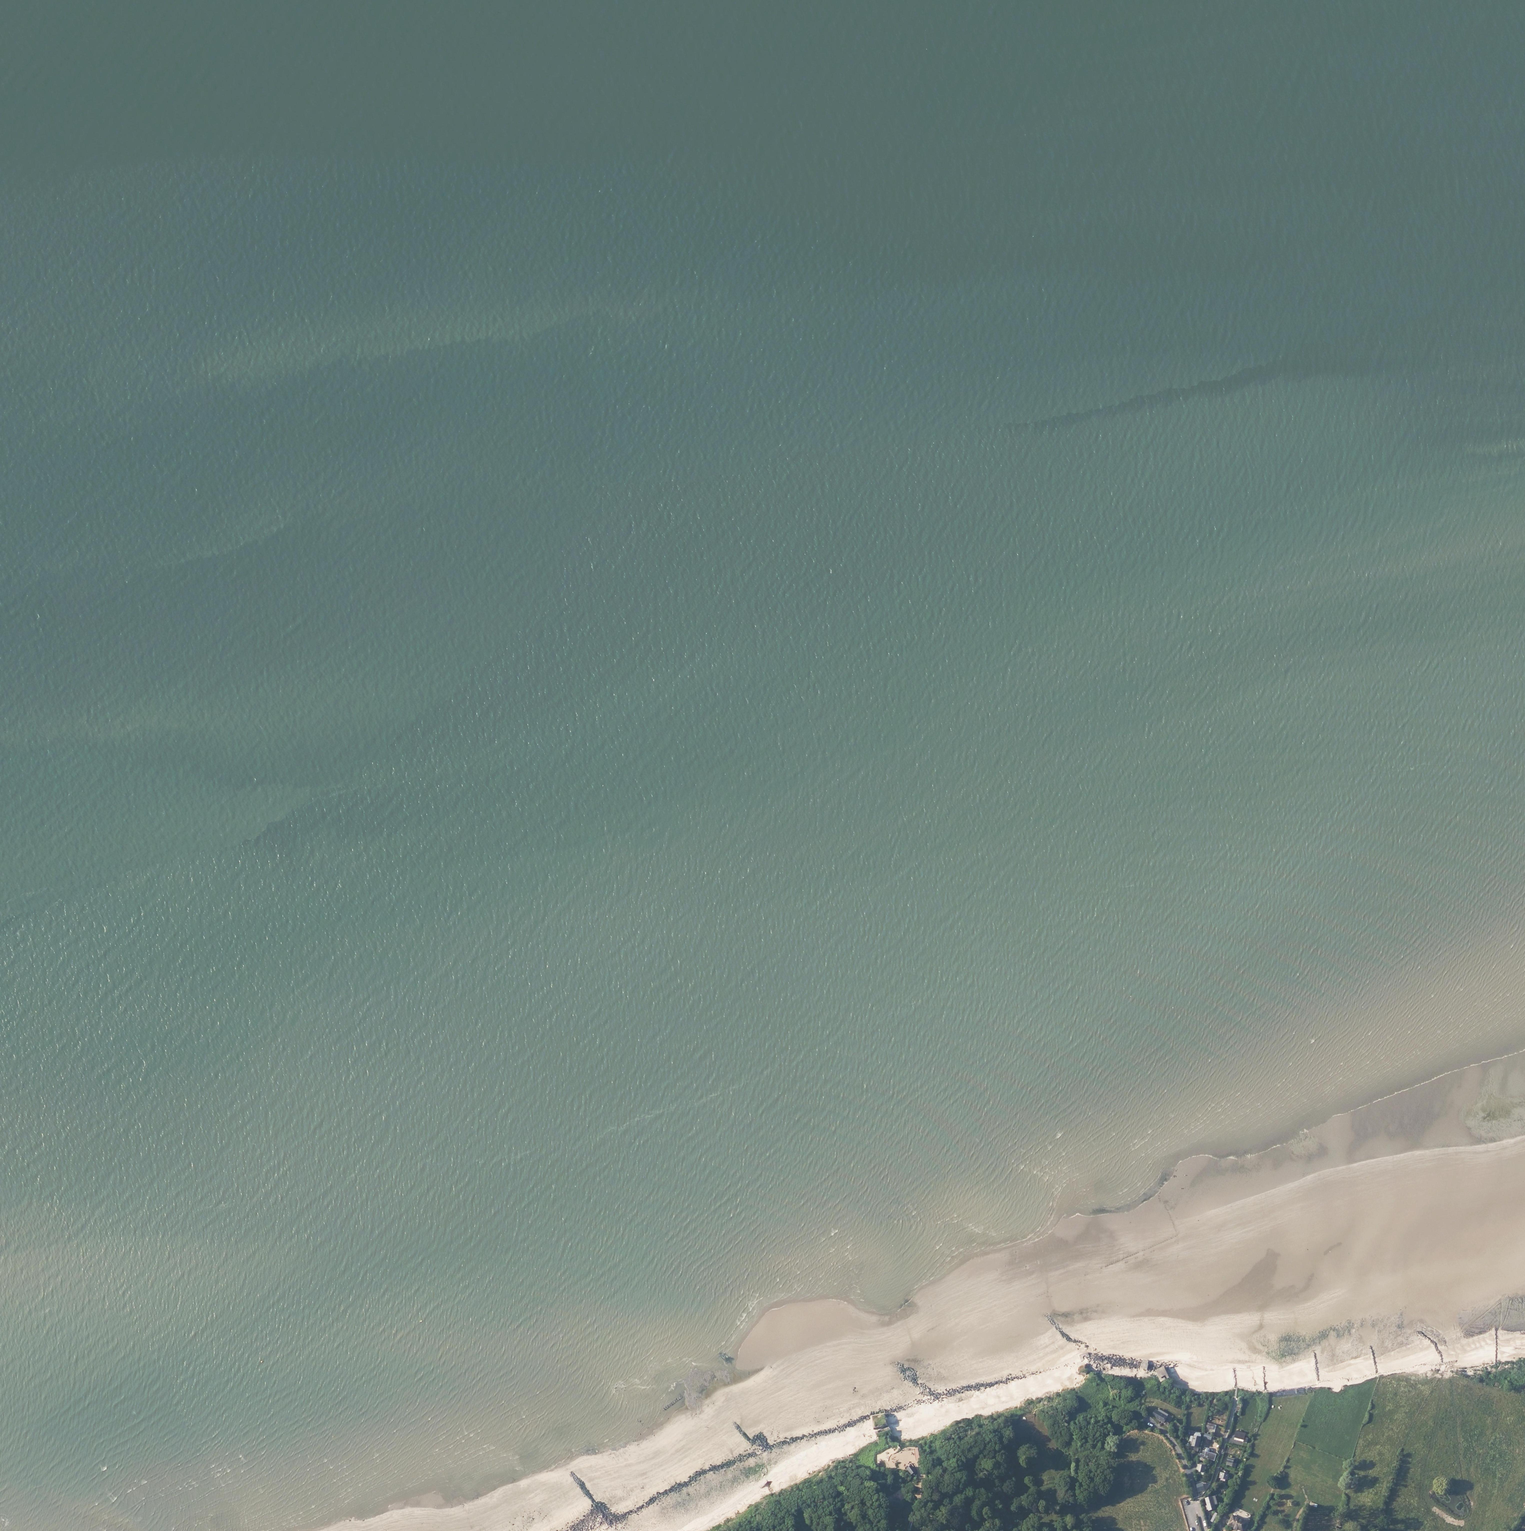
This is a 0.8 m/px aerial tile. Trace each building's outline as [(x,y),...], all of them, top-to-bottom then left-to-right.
[(1156,1420),(1164,1424),(1167,1418),(1155,1411),(1152,1415),(1156,1420)] [(886,1418),(871,1421),(873,1435),(889,1431),(886,1418)] [(1205,1432),(1213,1434),(1213,1432),(1216,1433),(1216,1430),(1213,1429),(1215,1424),(1209,1423),(1208,1429),(1205,1429),(1205,1432)] [(1245,1434),(1237,1432),(1235,1438),(1244,1440),(1245,1434)] [(1193,1438),(1201,1440),(1201,1435),(1192,1433),(1189,1443),(1192,1444),(1193,1438)] [(1198,1449),(1201,1440),(1193,1438),(1192,1444),(1191,1448),(1198,1449)] [(1215,1454),(1207,1452),(1205,1458),(1214,1461),(1215,1454)] [(1232,1517),(1229,1527),(1243,1530),(1244,1530),(1247,1522),(1232,1517)]
